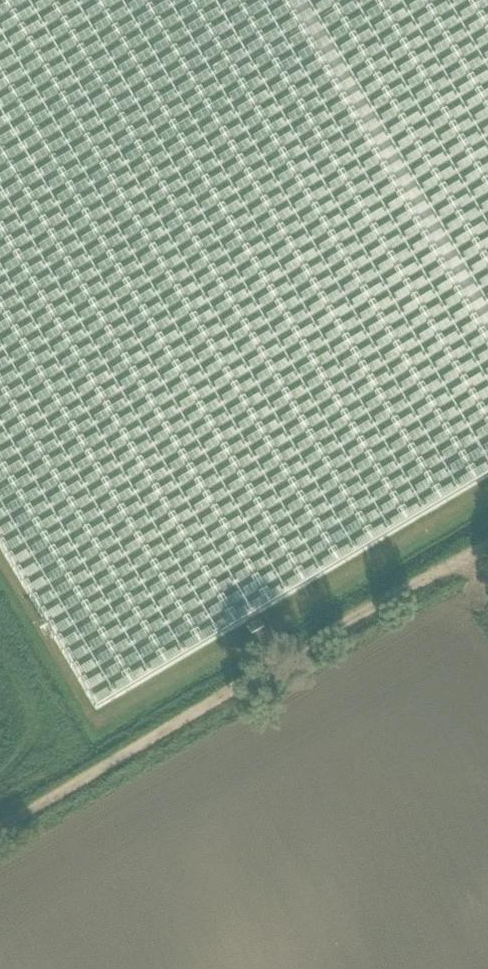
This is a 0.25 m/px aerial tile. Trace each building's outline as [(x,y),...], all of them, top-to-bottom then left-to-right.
[(96,708),(487,475),(487,0),(0,0),(0,547),(96,708)]
